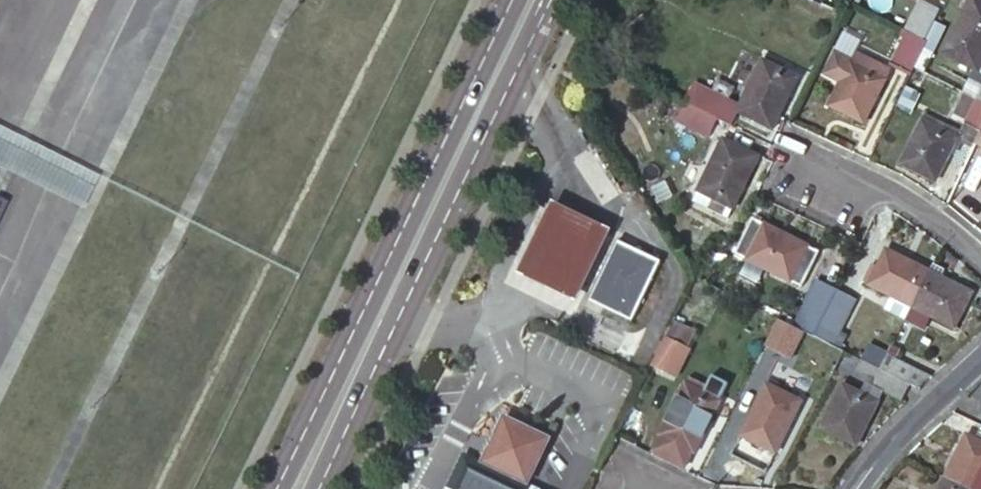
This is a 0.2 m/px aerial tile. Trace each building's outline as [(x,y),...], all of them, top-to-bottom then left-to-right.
[(927,37),(942,8),(927,0),(922,0),(908,27),(927,37)] [(966,11),(944,54),(979,71),(980,68),(980,18),(966,11)] [(915,66),(928,41),(909,31),(892,64),(912,74),(915,66)] [(891,69),(857,51),(852,61),(838,52),(828,72),(842,80),(830,103),(865,121),(891,69)] [(763,58),(737,109),(771,126),(797,74),(763,58)] [(691,87),(684,101),(717,117),(730,124),(737,109),(691,87)] [(980,131),(980,129),(980,100),(977,98),(964,123),(980,131)] [(684,101),(674,120),(707,137),(717,117),(684,101)] [(957,136),(923,119),(901,163),(935,180),(957,136)] [(757,154),(722,138),(691,199),(724,217),(757,154)] [(611,234),(552,205),(519,270),(578,300),(611,234)] [(807,243),(754,215),(737,249),(789,276),(807,243)] [(663,260),(621,239),(590,298),(633,319),(663,260)] [(912,306),(929,272),(887,250),(877,270),(871,267),(864,282),(892,296),(886,309),(905,319),(912,306)] [(945,271),(933,265),(929,272),(912,306),(956,328),(973,293),(942,278),(945,271)] [(837,287),(820,279),(796,325),(813,334),(837,287)] [(857,297),(837,287),(813,334),(824,340),(830,343),(840,348),(847,334),(840,331),(857,297)] [(678,380),(699,331),(673,320),(651,368),(678,380)] [(833,371),(844,350),(840,348),(830,343),(819,364),(833,371)] [(891,346),(879,369),(909,384),(918,388),(926,380),(931,376),(894,357),(898,349),(891,346)] [(879,369),(862,360),(858,369),(853,367),(823,424),(857,441),(884,388),(903,398),(909,384),(879,369)] [(706,392),(686,381),(659,434),(662,436),(655,449),(684,464),(691,450),(694,452),(720,400),(720,399),(728,384),(715,377),(706,392)] [(801,402),(767,383),(740,435),(774,453),(801,402)] [(489,459),(506,467),(516,472),(533,480),(554,437),(510,415),(489,459)] [(976,439),(967,435),(946,477),(970,488),(980,488),(980,428),(976,439)] [(474,457),(467,459),(456,481),(460,487),(459,488),(526,488),(527,488),(526,482),(514,477),(503,471),(474,457)] [(503,471),(514,477),(516,472),(506,467),(503,471)] [(939,488),(970,488),(946,477),(939,488)]
